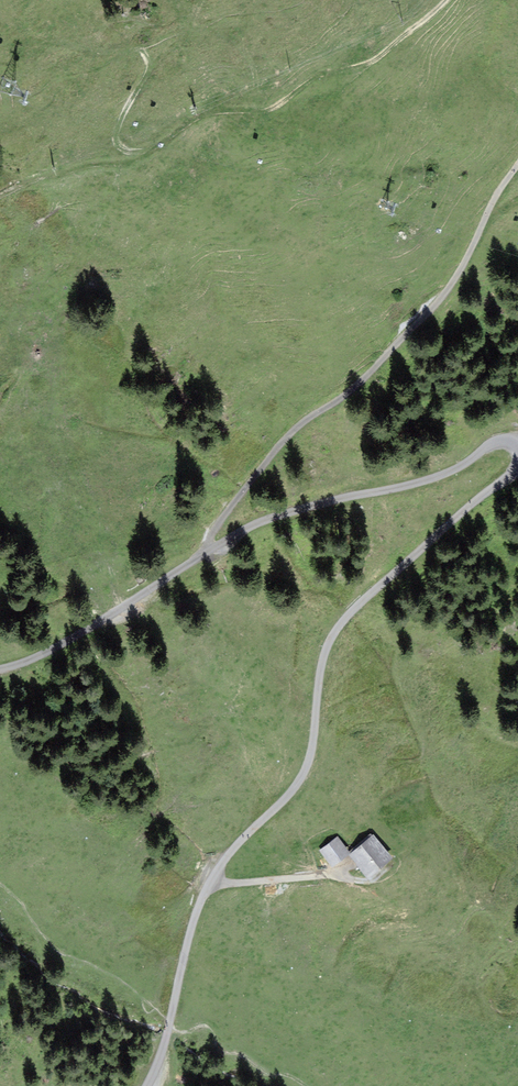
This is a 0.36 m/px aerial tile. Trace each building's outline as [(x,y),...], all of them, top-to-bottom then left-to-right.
[(350,853),(347,855),(366,879),(392,858),(373,835),(350,853)] [(347,855),(350,853),(337,837),(319,852),(332,867),(347,855)]
